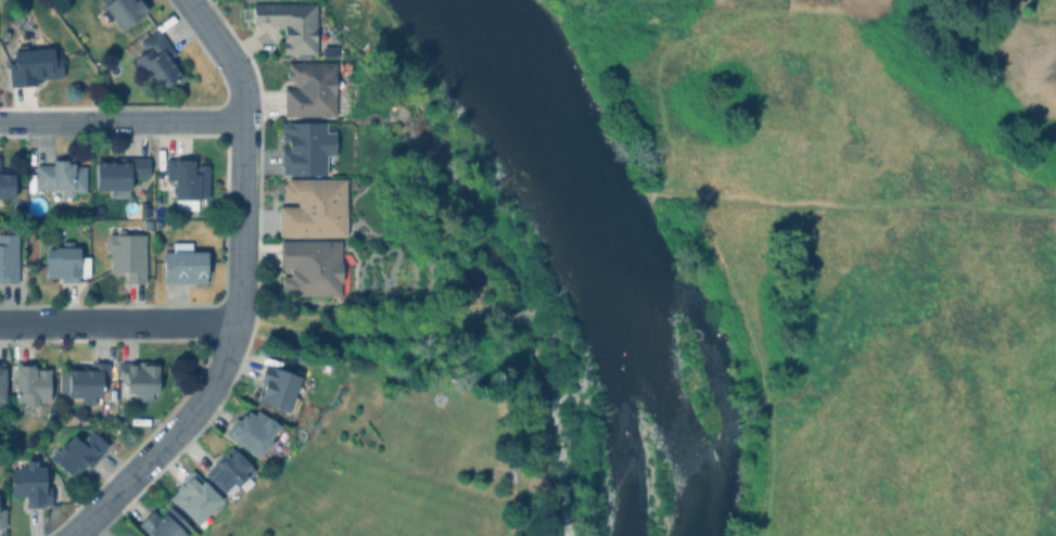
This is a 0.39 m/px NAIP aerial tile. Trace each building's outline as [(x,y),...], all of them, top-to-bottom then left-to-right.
[(101,2),(99,0),(138,0),(143,7),(117,28),(111,20),(104,25),(94,12),(101,7),(99,3),(101,2)] [(314,1),(314,52),(279,52),(279,34),(280,34),(280,26),(273,26),(273,23),(250,23),(250,1),(314,1)] [(186,76),(169,88),(164,82),(155,89),(130,56),(142,48),(137,40),(154,27),(173,52),(169,54),(186,76)] [(23,43),(23,47),(49,46),(49,47),(59,47),(59,54),(62,58),(62,62),(60,65),(60,75),(34,77),(34,84),(8,85),(7,60),(9,60),(8,49),(12,49),(12,43),(23,43)] [(334,44),(334,54),(319,54),(319,44),(334,44)] [(333,60),(333,114),(282,114),(281,87),(294,87),(294,85),(291,85),(291,79),(282,79),(282,66),(284,66),(284,61),(333,60)] [(333,129),(333,152),(325,152),(325,171),(281,171),(281,162),(279,162),(279,144),(285,144),(285,137),(280,137),(280,122),(282,118),(325,118),(325,129),(333,129)] [(148,154),(148,174),(127,174),(127,176),(130,176),(130,184),(127,184),(127,194),(107,194),(107,187),(92,187),(92,159),(94,159),(94,156),(117,156),(117,154),(148,154)] [(72,155),(72,163),(84,163),(85,190),(72,190),(72,197),(50,199),(50,186),(34,186),(34,162),(50,162),(50,156),(64,156),(64,155),(72,155)] [(190,166),(193,166),(193,161),(206,161),(206,194),(195,194),(196,206),(175,207),(175,195),(171,195),(171,178),(163,178),(163,156),(189,156),(190,166)] [(11,194),(0,194),(0,166),(11,166),(11,194)] [(344,176),(344,190),(346,190),(346,231),(343,231),(344,233),(277,233),(277,203),(295,203),(295,197),(281,197),(281,180),(284,180),(284,176),(344,176)] [(145,200),(145,203),(148,203),(148,214),(139,214),(138,200),(145,200)] [(16,280),(0,280),(0,231),(3,231),(3,222),(12,222),(12,231),(15,231),(16,280)] [(123,227),(125,231),(143,231),(143,280),(124,280),(124,267),(119,270),(113,270),(111,268),(109,268),(109,251),(103,245),(103,234),(106,231),(114,231),(116,227),(123,227)] [(346,264),(347,286),(342,292),(281,293),(281,284),(280,284),(280,272),(288,272),(288,265),(279,265),(278,238),(339,237),(339,251),(348,251),(352,257),(346,264)] [(71,238),(71,243),(75,243),(76,250),(78,250),(79,254),(86,254),(87,272),(86,272),(86,277),(79,277),(79,272),(76,273),(77,279),(58,279),(58,275),(42,276),(42,245),(50,245),(50,243),(60,243),(60,239),(71,238)] [(203,247),(203,280),(161,280),(161,248),(163,248),(163,241),(190,241),(190,247),(203,247)] [(33,359),(33,365),(48,366),(48,380),(51,380),(51,395),(47,395),(47,399),(34,399),(34,403),(22,403),(22,398),(11,398),(12,365),(13,365),(13,358),(33,359)] [(145,358),(145,360),(154,360),(155,388),(151,390),(151,398),(132,398),(132,390),(123,390),(123,379),(118,379),(118,359),(133,359),(133,358),(145,358)] [(110,360),(110,379),(100,379),(101,394),(94,394),(94,403),(81,403),(81,395),(65,395),(65,391),(60,391),(60,370),(66,370),(66,361),(90,361),(90,360),(110,360)] [(291,394),(294,395),(294,393),(300,395),(294,411),(254,397),(260,380),(257,379),(263,361),(297,373),(291,394)] [(253,406),(277,422),(267,436),(269,438),(265,444),(267,445),(262,452),(258,450),(256,454),(221,431),(231,416),(233,417),(234,414),(237,416),(240,410),(242,412),(245,408),(250,410),(253,406)] [(87,426),(105,442),(99,449),(100,450),(88,464),(82,460),(71,474),(48,456),(49,455),(46,451),(52,444),(55,446),(61,438),(63,439),(69,432),(77,438),(87,426)] [(250,480),(241,488),(234,482),(225,493),(220,488),(219,488),(201,471),(228,444),(252,467),(244,474),(250,480)] [(41,463),(41,464),(42,464),(42,474),(49,474),(49,492),(49,501),(42,501),(42,505),(23,505),(23,498),(22,498),(22,494),(8,494),(9,465),(12,465),(12,457),(33,457),(33,463),(41,463)] [(221,501),(199,524),(194,520),(192,522),(166,495),(174,487),(171,486),(177,481),(176,480),(190,467),(218,496),(217,497),(221,501)] [(181,533),(185,535),(151,535),(136,522),(149,507),(156,513),(166,503),(189,525),(181,533)]
